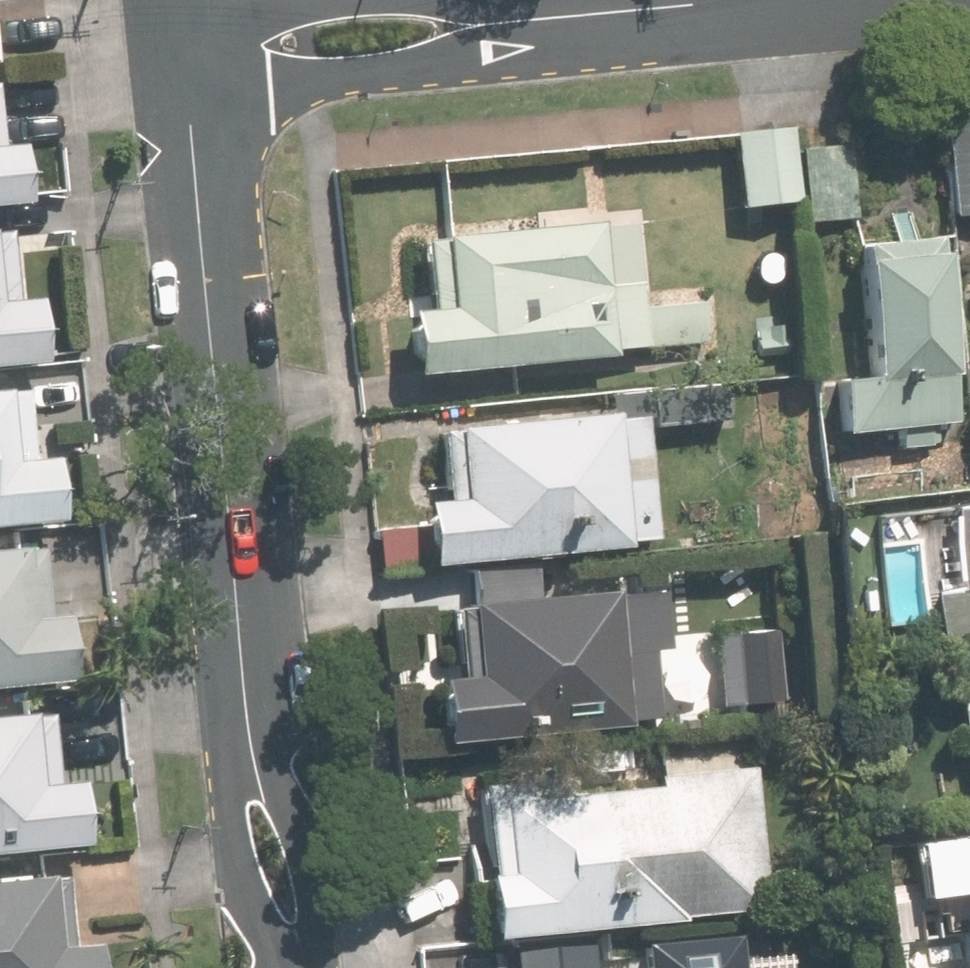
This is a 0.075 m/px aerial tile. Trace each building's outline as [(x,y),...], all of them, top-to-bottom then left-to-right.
[(949,215),(969,213),(969,117),(940,120),(949,215)] [(740,205),(793,200),(787,129),(733,134),(740,205)] [(25,195),(20,139),(0,141),(0,197),(25,195)] [(850,139),(799,143),(806,218),(856,214),(850,139)] [(605,290),(599,223),(440,237),(446,311),(405,315),(410,376),(702,350),(699,313),(642,317),(640,287),(605,290)] [(854,236),(866,369),(833,372),(838,429),(955,419),(950,365),(953,365),(941,229),(854,236)] [(0,235),(0,358),(42,354),(37,295),(6,298),(0,235)] [(728,381),(616,391),(618,423),(731,413),(728,381)] [(14,387),(0,388),(0,514),(60,509),(55,454),(20,457),(14,387)] [(382,578),(626,557),(625,543),(654,541),(644,426),(615,428),(614,417),(449,432),(455,504),(423,507),(424,527),(378,531),(382,578)] [(969,632),(969,496),(952,498),(964,591),(937,594),(943,636),(969,632)] [(46,544),(0,548),(0,686),(74,680),(68,613),(52,614),(46,544)] [(470,576),(472,603),(541,597),(539,571),(470,576)] [(659,591),(467,608),(473,678),(438,681),(443,747),(656,728),(649,652),(665,651),(659,591)] [(777,626),(716,631),(722,698),(783,693),(777,626)] [(41,709),(0,712),(0,848),(92,840),(87,778),(47,781),(41,709)] [(487,880),(492,941),(756,919),(744,780),(495,801),(502,879),(487,880)] [(57,872),(0,877),(0,967),(107,967),(105,941),(63,944),(57,872)] [(906,922),(912,967),(969,967),(969,913),(906,922)] [(673,958),(559,967),(674,967),(673,958)]
